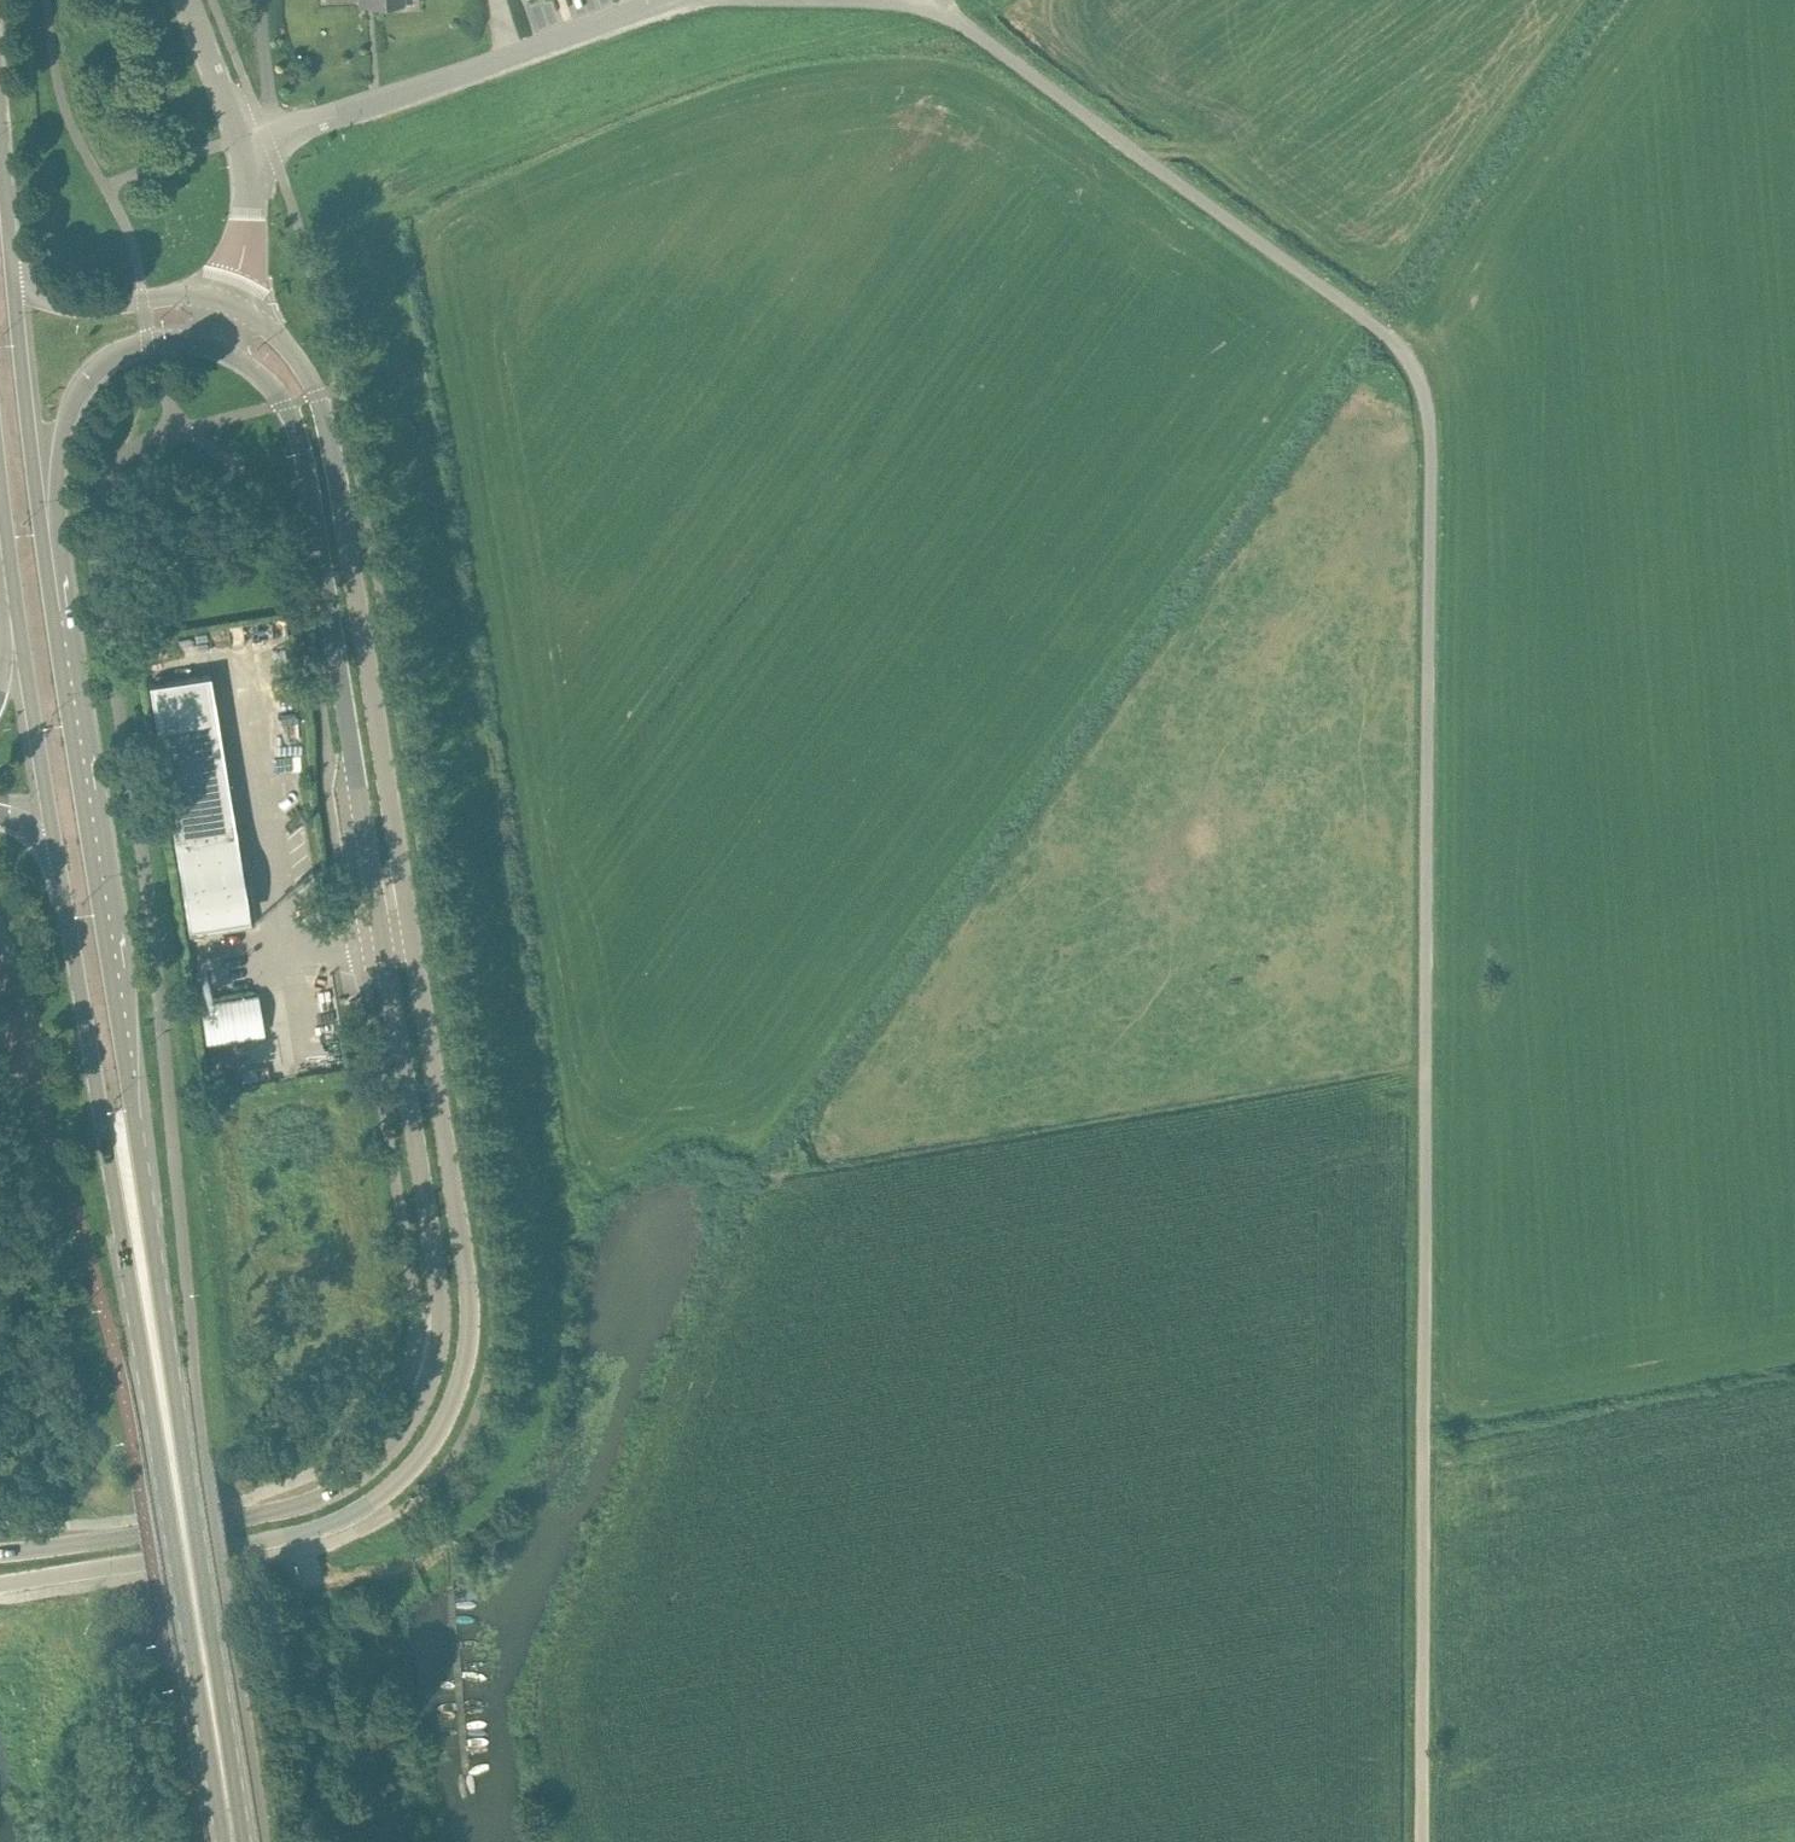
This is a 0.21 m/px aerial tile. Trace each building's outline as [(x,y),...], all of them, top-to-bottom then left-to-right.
[(210,674),(149,684),(181,881),(189,934),(251,924),(242,868),(241,868),(210,674)] [(201,996),(205,1039),(265,1033),(260,990),(201,996)]
